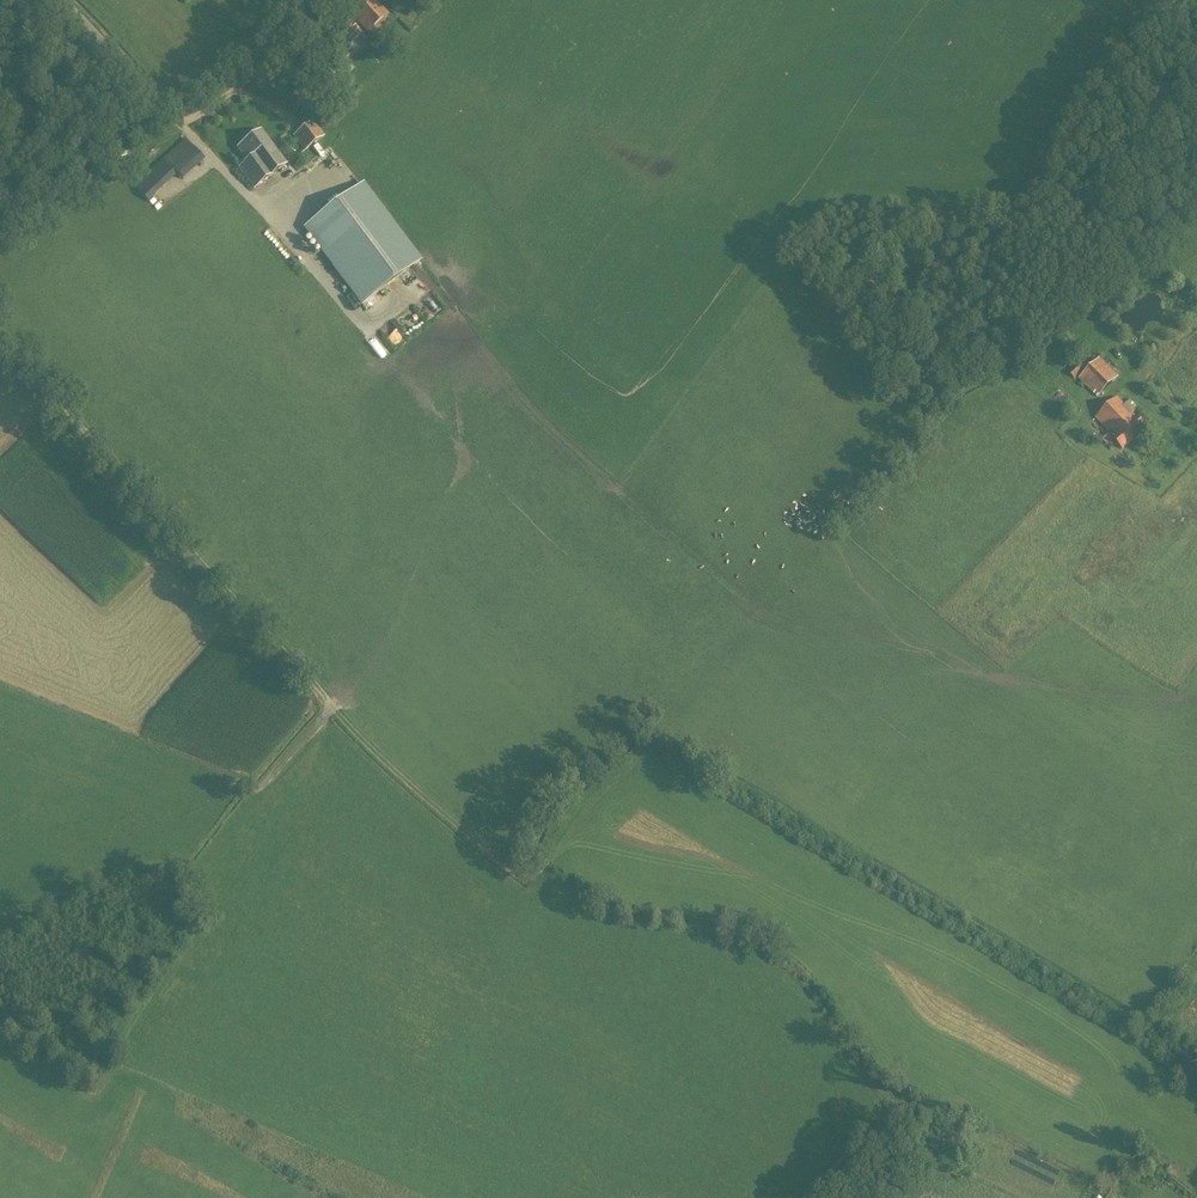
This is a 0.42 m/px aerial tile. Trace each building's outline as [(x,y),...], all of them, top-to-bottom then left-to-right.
[(352,15),(368,32),(388,14),(375,0),(368,0),(352,15)] [(334,54),(342,63),(358,48),(353,42),(361,35),(348,19),(332,32),(344,45),(334,54)] [(292,137),(304,151),(324,135),(313,120),(292,137)] [(237,148),(246,161),(239,167),(240,168),(247,177),(254,187),(286,164),(261,130),(237,148)] [(185,139),(164,158),(178,174),(183,180),(204,160),(185,139)] [(361,184),(302,228),(361,306),(421,261),(422,260),(364,182),(362,183),(361,184)] [(1118,378),(1099,359),(1079,378),(1097,397),(1118,378)] [(1117,397),(1096,417),(1110,433),(1109,434),(1113,438),(1112,438),(1122,449),(1146,427),(1136,417),(1135,417),(1117,397)] [(1130,400),(1125,404),(1133,413),(1138,408),(1130,400)]
